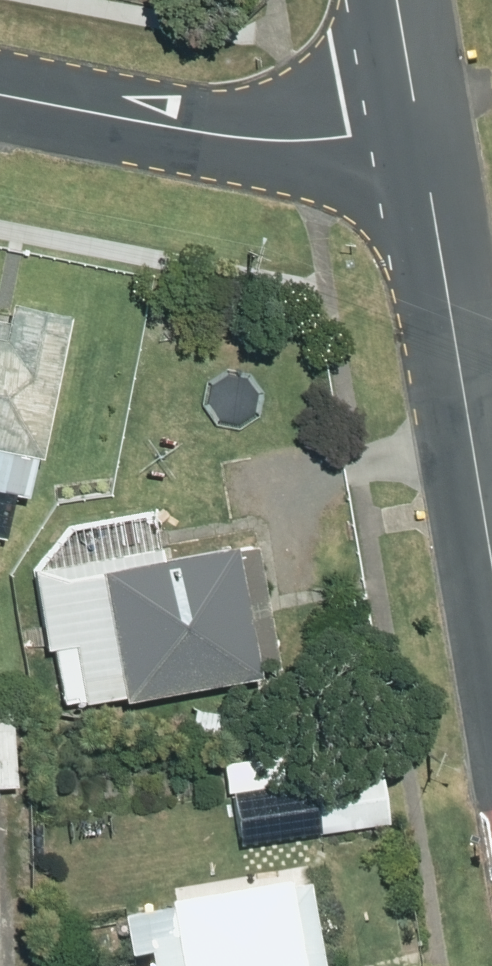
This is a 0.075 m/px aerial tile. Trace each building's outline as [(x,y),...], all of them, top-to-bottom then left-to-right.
[(263,678),(238,546),(162,559),(160,547),(32,571),(45,650),(75,645),(85,704),(125,698),(125,702),(263,678)] [(18,787),(14,701),(0,701),(0,788),(18,787)] [(383,777),(309,785),(315,832),(390,823),(383,777)] [(185,940),(158,945),(162,965),(311,965),(298,892),(180,914),(185,940)]
